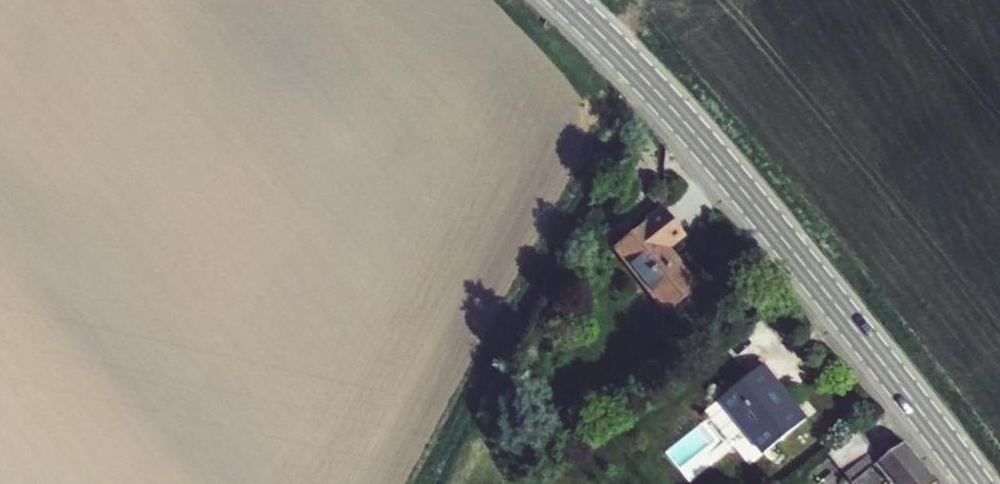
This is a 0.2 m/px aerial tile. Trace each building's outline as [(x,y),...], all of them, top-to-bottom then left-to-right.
[(666,313),(697,288),(666,249),(684,235),(663,210),(614,249),(666,313)] [(761,366),(719,399),(762,453),(803,420),(761,366)] [(696,432),(672,448),(684,466),(707,450),(696,432)] [(826,454),(851,483),(935,483),(911,455),(902,442),(879,461),(871,451),(867,455),(851,434),(826,454)]
